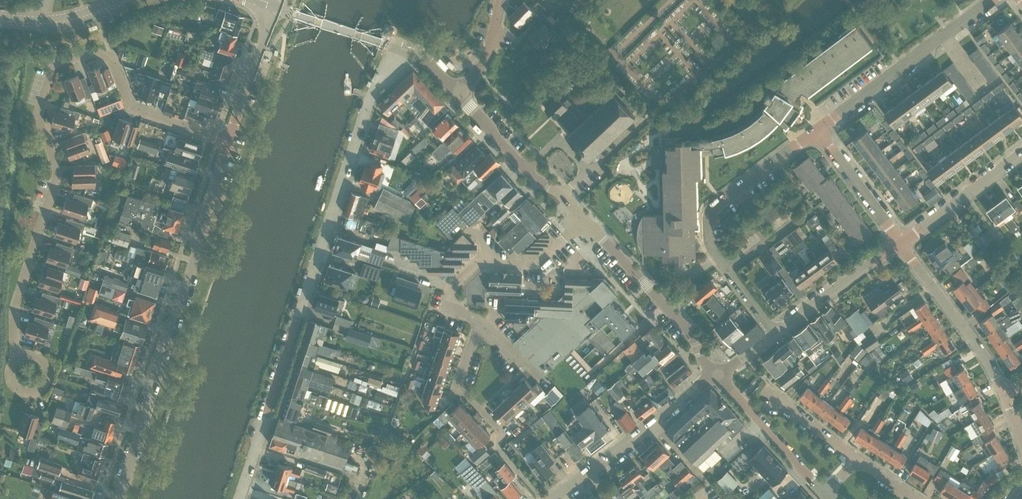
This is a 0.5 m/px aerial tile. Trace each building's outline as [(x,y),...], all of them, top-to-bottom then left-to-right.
[(570,9),(580,12),(588,0),(576,0),(570,9)] [(536,19),(543,12),(546,9),(538,2),(531,9),(524,1),(509,16),(520,27),(532,15),(536,19)] [(217,8),(214,17),(218,18),(217,22),(221,23),(219,28),(237,34),(243,16),(225,10),(217,8)] [(554,23),(543,12),(536,19),(532,23),(537,28),(529,36),(541,48),(555,33),(549,28),(554,23)] [(204,35),(206,29),(206,26),(190,21),(187,30),(204,35)] [(174,22),(171,27),(181,33),(184,28),(174,22)] [(639,229),(639,234),(639,238),(640,242),(641,246),(642,248),(643,250),(645,252),(646,254),(664,253),(664,262),(673,261),(684,261),(690,261),(696,261),(695,223),(698,222),(698,203),(697,177),(701,177),(701,147),(713,145),(715,156),(716,156),(716,155),(727,153),(739,149),(741,148),(750,143),(760,137),(770,129),(779,121),(784,125),(784,124),(788,120),(790,123),(801,108),(798,106),(801,101),(797,98),(799,93),(800,94),(802,90),(806,93),(807,93),(808,95),(809,94),(807,92),(860,51),(862,53),(873,45),(873,46),(874,45),(860,26),(857,22),(779,81),(783,84),(780,88),(778,87),(772,94),(768,91),(765,96),(769,99),(763,107),(765,109),(758,116),(750,122),(741,128),(732,132),(722,136),(712,138),(700,139),(700,141),(682,141),(682,137),(662,137),(662,147),(664,169),(664,203),(665,215),(651,215),(649,215),(645,215),(645,216),(646,216),(647,225),(642,225),(640,225),(639,229)] [(998,33),(1006,43),(1019,33),(1012,23),(998,33)] [(154,24),(152,29),(162,33),(164,28),(154,24)] [(387,26),(385,32),(392,34),(394,28),(387,26)] [(218,40),(220,41),(218,49),(234,55),(237,46),(234,44),(236,36),(226,33),(221,32),(218,40)] [(980,32),(974,37),(979,44),(985,39),(980,32)] [(1013,53),(1021,46),(1021,37),(1019,33),(1006,43),(1013,53)] [(984,43),(981,46),(986,54),(990,51),(984,43)] [(1020,63),(1021,61),(1021,46),(1013,53),(1020,63)] [(210,75),(209,79),(225,84),(232,59),(213,53),(213,52),(204,49),(201,57),(215,62),(212,72),(203,69),(202,71),(205,72),(204,73),(210,75)] [(974,61),(983,55),(978,49),(969,55),(974,61)] [(175,63),(179,64),(182,65),(187,54),(179,51),(175,63)] [(140,53),(136,64),(142,66),(146,55),(140,53)] [(992,53),(988,56),(993,63),(997,60),(992,53)] [(986,59),(983,55),(974,61),(978,65),(986,59)] [(989,63),(986,59),(978,65),(981,69),(989,63)] [(999,62),(995,65),(1001,73),(1004,70),(999,62)] [(956,67),(953,63),(944,70),(947,74),(956,67)] [(992,68),(989,63),(981,69),(984,74),(992,68)] [(89,71),(93,83),(88,85),(91,92),(108,85),(109,89),(116,86),(109,68),(103,70),(101,66),(89,71)] [(178,66),(176,72),(184,75),(186,69),(178,66)] [(959,71),(956,67),(947,74),(951,78),(959,71)] [(995,72),(992,68),(984,74),(987,78),(995,72)] [(942,70),(933,77),(943,91),(949,87),(952,91),(957,87),(954,82),(953,83),(942,70)] [(963,76),(959,71),(951,78),(954,82),(963,76)] [(138,72),(135,82),(143,84),(141,88),(140,89),(139,89),(138,92),(139,94),(139,96),(140,96),(152,100),(154,95),(164,98),(169,83),(159,80),(159,79),(146,75),(138,72)] [(444,104),(432,91),(414,72),(394,91),(403,101),(416,115),(418,113),(430,126),(445,111),(441,107),(444,104)] [(995,72),(987,78),(990,82),(998,76),(995,72)] [(1006,72),(1002,75),(1008,82),(1012,80),(1006,72)] [(92,95),(91,92),(88,85),(85,77),(79,79),(77,75),(65,80),(72,99),(84,94),(85,98),(92,95)] [(966,80),(963,76),(954,82),(957,87),(966,80)] [(933,77),(923,84),(934,98),(939,94),(942,97),(946,94),(943,91),(933,77)] [(219,86),(196,79),(190,98),(217,107),(221,96),(216,95),(219,86)] [(969,84),(966,80),(957,87),(960,91),(969,84)] [(1013,82),(1009,85),(1015,92),(1019,89),(1013,82)] [(924,105),(934,98),(923,84),(914,91),(924,105)] [(972,88),(969,84),(960,91),(963,95),(972,88)] [(1000,84),(992,90),(995,94),(1002,88),(1000,84)] [(972,88),(963,95),(967,100),(976,93),(972,88)] [(403,101),(394,91),(379,104),(388,114),(392,111),(396,114),(400,111),(396,107),(403,101)] [(598,152),(635,117),(631,112),(636,108),(624,95),(621,97),(616,91),(583,121),(569,134),(568,135),(590,159),(592,157),(594,159),(597,160),(599,157),(600,154),(598,152)] [(914,112),(924,105),(914,91),(904,99),(914,112)] [(956,92),(950,97),(957,105),(963,101),(956,92)] [(990,92),(982,97),(985,101),(993,95),(990,92)] [(190,98),(184,117),(206,124),(209,115),(214,117),(217,107),(190,98)] [(557,122),(569,134),(583,121),(580,123),(570,112),(574,109),(565,99),(565,100),(566,101),(563,105),(556,98),(544,109),(557,123),(557,122)] [(904,99),(895,106),(905,120),(914,112),(904,99)] [(980,99),(973,104),(976,108),(983,102),(980,99)] [(66,100),(63,106),(69,108),(72,102),(66,100)] [(963,102),(956,108),(958,111),(966,106),(963,102)] [(108,104),(97,108),(100,116),(111,112),(108,104)] [(1005,112),(1015,126),(1021,121),(1021,115),(1015,105),(1005,112)] [(80,112),(61,106),(59,113),(55,111),(51,124),(71,130),(75,118),(78,119),(80,112)] [(895,127),(905,120),(895,106),(885,113),(895,127)] [(971,106),(963,111),(966,115),(973,110),(971,106)] [(165,107),(163,112),(170,115),(172,109),(165,107)] [(954,109),(946,115),(949,118),(956,113),(954,109)] [(1005,112),(995,120),(1006,133),(1015,126),(1005,112)] [(961,113),(953,119),(956,123),(964,117),(961,113)] [(447,115),(432,129),(443,140),(459,125),(451,117),(450,118),(447,115)] [(944,116),(936,122),(939,126),(947,120),(944,116)] [(395,117),(391,122),(401,130),(405,125),(395,117)] [(120,118),(113,138),(125,142),(124,145),(131,148),(139,126),(132,124),(132,123),(120,118)] [(963,118),(957,123),(960,127),(966,122),(963,118)] [(886,120),(882,123),(888,130),(892,127),(886,120)] [(951,120),(944,126),(947,130),(954,124),(951,120)] [(995,120),(986,127),(996,141),(1006,133),(995,120)] [(370,143),(369,147),(371,148),(370,150),(389,156),(394,158),(400,141),(395,139),(398,131),(395,128),(392,127),(380,123),(377,132),(374,141),(373,141),(372,142),(370,143)] [(934,123),(927,129),(929,133),(937,127),(934,123)] [(439,161),(453,148),(457,152),(472,138),(471,137),(471,135),(469,132),(467,133),(466,131),(465,132),(459,126),(442,143),(431,152),(439,161)] [(986,127),(976,134),(986,148),(996,141),(986,127)] [(413,135),(413,134),(407,128),(403,132),(409,139),(413,135)] [(941,128),(934,133),(937,137),(944,131),(941,128)] [(106,129),(101,131),(104,140),(110,138),(106,129)] [(893,129),(889,132),(895,140),(899,137),(893,129)] [(868,130),(854,140),(861,150),(875,140),(868,130)] [(69,144),(65,146),(70,158),(89,151),(85,139),(88,138),(85,131),(67,138),(69,144)] [(919,135),(917,136),(920,140),(927,134),(925,131),(919,135)] [(426,134),(419,141),(423,146),(431,139),(426,134)] [(977,155),(986,148),(976,134),(966,141),(977,155)] [(932,135),(925,140),(927,144),(935,139),(932,135)] [(915,138),(907,143),(910,147),(918,142),(915,138)] [(901,139),(897,142),(902,150),(906,147),(901,139)] [(203,152),(202,151),(203,146),(185,140),(185,142),(182,141),(180,146),(183,147),(182,152),(199,157),(200,156),(201,156),(203,152)] [(861,150),(869,160),(882,150),(875,140),(861,150)] [(967,162),(977,155),(966,141),(957,148),(967,162)] [(915,147),(915,148),(918,151),(925,146),(922,142),(915,147)] [(153,143),(151,151),(156,153),(159,145),(153,143)] [(163,146),(161,154),(167,156),(165,162),(194,172),(195,171),(197,170),(198,166),(197,164),(198,161),(181,155),(182,152),(163,146)] [(476,146),(455,166),(465,176),(486,157),(476,146)] [(957,148),(947,155),(957,169),(967,162),(957,148)] [(908,149),(904,152),(909,159),(913,156),(908,149)] [(882,150),(869,160),(876,169),(889,159),(882,150)] [(411,152),(402,161),(406,166),(415,157),(411,152)] [(473,189),(478,195),(489,185),(487,183),(500,171),(496,167),(499,165),(499,162),(491,153),(474,169),(480,175),(475,179),(479,183),(473,189)] [(948,176),(957,169),(947,155),(937,162),(948,176)] [(115,156),(113,163),(118,165),(117,169),(123,171),(127,160),(115,156)] [(810,157),(795,168),(803,179),(818,168),(810,157)] [(915,158),(911,161),(917,169),(921,166),(915,158)] [(889,159),(876,169),(883,179),(896,169),(889,159)] [(938,183),(948,176),(937,162),(928,170),(938,183)] [(133,163),(131,169),(138,171),(139,165),(133,163)] [(381,172),(380,172),(382,167),(371,163),(370,169),(365,167),(360,183),(362,183),(362,186),(372,189),(373,187),(376,188),(381,172)] [(95,186),(94,172),(98,172),(98,164),(76,165),(76,172),(72,172),(72,186),(95,186)] [(452,164),(446,170),(458,183),(464,177),(452,164)] [(816,188),(827,180),(827,179),(818,168),(803,179),(812,191),(816,188)] [(922,168),(918,171),(924,178),(928,176),(922,168)] [(904,179),(896,169),(883,179),(890,189),(904,179)] [(175,190),(170,205),(184,209),(195,176),(178,170),(176,176),(171,175),(169,180),(172,181),(169,188),(175,190)] [(470,203),(468,205),(459,214),(453,207),(437,222),(448,234),(449,232),(463,219),(470,226),(501,197),(514,185),(503,172),(489,185),(478,195),(470,203)] [(816,188),(824,199),(839,188),(830,177),(827,179),(827,180),(816,188)] [(929,178),(926,181),(931,188),(935,185),(929,178)] [(904,179),(890,189),(897,198),(911,188),(904,179)] [(425,182),(410,196),(420,207),(427,201),(421,195),(430,188),(425,182)] [(510,207),(523,194),(514,185),(501,197),(506,203),(504,204),(505,206),(491,219),(492,221),(488,225),(492,229),(511,212),(508,208),(509,206),(510,207)] [(942,195),(935,186),(928,192),(934,201),(942,195)] [(406,224),(415,207),(410,201),(383,188),(374,209),(406,224)] [(833,211),(844,203),(848,200),(839,188),(824,199),(833,211)] [(911,188),(897,198),(905,208),(918,198),(911,188)] [(344,214),(362,219),(364,212),(368,213),(369,209),(366,207),(369,198),(351,192),(344,214)] [(87,205),(91,206),(93,199),(74,193),(72,200),(68,199),(64,211),(84,218),(87,205)] [(128,194),(119,222),(126,224),(126,222),(151,229),(150,230),(168,236),(170,228),(177,230),(183,212),(128,194)] [(1015,208),(1011,203),(1006,196),(997,204),(1009,220),(1011,218),(1013,216),(1010,212),(1015,208)] [(504,238),(499,242),(500,243),(507,250),(511,254),(516,250),(519,254),(537,238),(532,233),(543,223),(547,219),(533,204),(532,203),(528,198),(522,203),(514,210),(510,214),(518,223),(503,237),(504,238)] [(1012,202),(1019,211),(1020,210),(1021,209),(1021,205),(1017,198),(1012,202)] [(459,214),(468,205),(462,199),(457,203),(452,207),(453,207),(459,214)] [(848,200),(844,203),(833,211),(841,223),(856,211),(848,200)] [(776,202),(771,205),(779,216),(783,212),(776,202)] [(1009,220),(997,204),(987,211),(996,223),(1002,218),(1005,222),(1006,222),(1009,220)] [(779,216),(771,205),(755,217),(763,228),(779,216)] [(841,223),(850,234),(865,223),(856,211),(841,223)] [(822,221),(816,213),(808,219),(814,227),(822,221)] [(108,219),(98,216),(94,227),(104,230),(108,219)] [(384,221),(368,216),(366,222),(377,226),(382,227),(384,221)] [(64,224),(60,223),(56,236),(76,242),(79,231),(94,236),(97,228),(66,218),(64,224)] [(1009,220),(1006,222),(1010,227),(1015,223),(1011,218),(1009,220)] [(975,239),(976,238),(981,246),(991,238),(986,230),(984,231),(975,220),(966,226),(975,239)] [(865,223),(850,234),(858,245),(873,234),(865,223)] [(1015,223),(1010,227),(1014,233),(1020,229),(1015,223)] [(800,226),(796,229),(803,239),(807,236),(800,226)] [(131,234),(115,229),(111,242),(127,247),(131,234)] [(796,229),(791,232),(799,242),(800,241),(803,239),(796,229)] [(791,232),(787,235),(794,245),(799,242),(791,232)] [(445,251),(401,237),(401,254),(404,254),(410,254),(410,261),(411,261),(419,261),(419,267),(420,267),(429,267),(429,274),(429,273),(438,274),(443,279),(448,274),(452,274),(452,273),(452,266),(459,266),(459,259),(467,259),(467,258),(467,251),(475,251),(475,243),(473,243),(463,233),(453,243),(445,251)] [(170,252),(171,251),(174,241),(156,236),(148,234),(145,243),(153,246),(170,252)] [(543,234),(523,254),(536,254),(548,243),(548,234),(543,234)] [(826,252),(818,258),(825,269),(826,268),(827,270),(831,267),(830,265),(837,260),(833,254),(838,249),(830,238),(827,234),(823,237),(825,241),(824,242),(820,245),(826,252)] [(335,243),(334,247),(335,249),(334,251),(357,258),(357,257),(381,265),(385,252),(365,246),(361,245),(362,243),(339,235),(337,242),(335,243)] [(787,235),(783,238),(790,248),(791,247),(794,245),(787,235)] [(783,238),(778,242),(785,252),(786,252),(790,248),(783,238)] [(794,245),(791,247),(795,252),(796,253),(804,247),(807,245),(807,244),(803,239),(800,241),(799,242),(794,245)] [(54,248),(50,247),(46,260),(66,266),(70,254),(73,255),(75,248),(56,242),(54,248)] [(377,242),(375,247),(385,251),(387,251),(387,249),(388,245),(377,242)] [(777,257),(777,258),(785,252),(778,242),(770,248),(774,254),(777,257)] [(971,242),(966,246),(973,256),(978,252),(971,242)] [(930,251),(930,253),(928,254),(938,267),(942,264),(945,268),(946,266),(951,273),(961,265),(957,260),(962,256),(957,249),(952,252),(945,243),(938,248),(938,247),(936,248),(934,248),(930,251)] [(151,251),(151,252),(137,247),(134,257),(165,267),(169,257),(151,251)] [(791,247),(790,248),(786,252),(789,256),(795,252),(791,247)] [(814,261),(806,267),(813,277),(814,277),(816,278),(820,275),(818,274),(825,269),(818,258),(811,249),(807,252),(814,261)] [(987,250),(982,254),(989,264),(995,260),(987,250)] [(134,263),(131,274),(160,283),(164,272),(146,266),(147,261),(116,251),(114,256),(134,263)] [(764,291),(763,292),(774,306),(781,301),(781,302),(787,298),(786,297),(793,292),(782,278),(777,271),(784,267),(777,258),(777,257),(774,254),(763,262),(773,275),(778,281),(771,286),(768,282),(761,288),(764,291)] [(974,257),(968,261),(972,266),(978,261),(974,257)] [(799,272),(794,276),(801,286),(803,285),(804,287),(808,284),(807,282),(813,277),(806,267),(799,258),(795,261),(799,268),(797,269),(799,272)] [(364,262),(360,275),(377,280),(381,267),(364,262)] [(67,264),(65,271),(72,274),(74,266),(67,264)] [(327,276),(326,280),(348,287),(352,272),(330,264),(326,276),(327,276)] [(46,273),(42,272),(38,284),(58,291),(62,279),(65,280),(67,273),(49,266),(46,273)] [(960,268),(951,275),(959,284),(954,288),(958,294),(958,296),(960,299),(962,299),(975,289),(970,282),(966,285),(963,281),(967,277),(960,268)] [(490,271),(490,283),(485,282),(485,286),(466,285),(464,304),(483,305),(484,290),(489,290),(489,291),(521,294),(523,274),(490,271)] [(157,295),(160,283),(131,274),(129,280),(133,281),(132,285),(134,285),(133,287),(157,295)] [(104,275),(102,284),(125,291),(126,291),(127,285),(126,283),(104,275)] [(391,280),(387,294),(393,296),(392,299),(417,307),(423,289),(418,287),(420,282),(397,275),(395,281),(391,280)] [(82,277),(79,286),(87,289),(90,279),(82,277)] [(506,297),(505,318),(514,318),(513,325),(518,330),(527,322),(531,326),(522,334),(514,342),(519,347),(523,352),(545,375),(565,357),(569,352),(587,336),(605,355),(622,339),(636,327),(617,306),(616,307),(615,305),(610,300),(617,294),(603,279),(599,283),(590,282),(587,279),(581,278),(580,279),(558,299),(551,299),(528,298),(506,297)] [(699,301),(702,304),(709,298),(707,296),(717,287),(711,280),(693,295),(694,295),(691,300),(695,303),(699,301)] [(876,288),(872,291),(876,298),(881,295),(887,303),(902,292),(904,295),(909,291),(902,281),(897,284),(896,283),(890,287),(888,284),(882,289),(879,286),(877,289),(876,288)] [(102,284),(99,293),(122,300),(125,291),(102,284)] [(983,299),(975,289),(962,299),(971,310),(976,306),(982,313),(991,306),(984,298),(983,299)] [(892,309),(887,303),(881,295),(876,298),(872,291),(864,297),(871,307),(870,308),(873,313),(874,311),(879,318),(892,309)] [(36,297),(32,310),(52,316),(56,304),(59,305),(61,298),(43,292),(40,298),(36,297)] [(338,300),(320,294),(315,309),(329,313),(334,314),(337,306),(343,307),(345,301),(339,299),(338,300)] [(362,296),(361,299),(362,302),(365,303),(369,301),(369,298),(368,295),(366,294),(362,296)] [(148,317),(149,318),(155,301),(136,295),(134,299),(129,297),(126,306),(130,308),(128,313),(147,320),(148,317)] [(709,298),(702,304),(718,322),(727,314),(725,312),(727,311),(713,295),(709,298)] [(740,303),(738,299),(731,304),(734,308),(740,303)] [(914,307),(910,309),(916,317),(917,319),(919,322),(933,313),(925,301),(915,308),(914,307)] [(122,331),(120,336),(141,343),(147,325),(126,318),(124,324),(116,322),(120,311),(96,302),(90,319),(114,327),(113,328),(122,331)] [(1000,325),(998,321),(993,314),(1003,307),(1000,302),(990,309),(993,313),(980,322),(988,334),(1000,325)] [(831,307),(822,314),(830,325),(831,324),(836,332),(839,330),(837,328),(845,322),(841,316),(839,318),(831,307)] [(1000,325),(988,334),(996,345),(1009,336),(1003,328),(1021,315),(1017,308),(998,321),(1000,325)] [(857,309),(846,318),(853,328),(857,332),(862,329),(868,324),(860,313),(857,309)] [(864,310),(860,313),(868,324),(872,321),(864,310)] [(731,346),(732,345),(739,353),(765,333),(757,323),(745,333),(733,319),(735,317),(734,316),(737,314),(734,311),(716,327),(731,346)] [(940,324),(933,313),(919,322),(922,325),(923,326),(926,324),(930,331),(940,324)] [(335,322),(348,326),(350,327),(352,319),(337,315),(335,322)] [(28,322),(24,335),(44,341),(48,329),(51,330),(53,322),(35,316),(32,323),(28,322)] [(820,316),(811,322),(826,343),(835,336),(820,316)] [(1021,328),(1021,317),(1009,325),(1014,333),(1021,328)] [(919,322),(917,319),(911,323),(916,329),(922,325),(919,322)] [(311,320),(305,340),(315,343),(317,337),(322,339),(326,326),(321,324),(322,323),(311,320)] [(916,329),(911,323),(906,326),(910,333),(916,329)] [(809,324),(794,335),(794,336),(803,349),(809,356),(815,352),(813,350),(823,343),(818,337),(809,324)] [(948,335),(940,324),(930,331),(934,336),(930,338),(932,341),(934,344),(948,335)] [(437,325),(434,336),(436,337),(441,339),(457,344),(460,334),(445,329),(445,327),(437,325)] [(653,327),(642,337),(645,339),(648,337),(652,342),(648,346),(652,351),(657,347),(658,348),(666,341),(653,327)] [(349,328),(346,338),(369,345),(372,336),(349,328)] [(853,328),(845,334),(850,340),(854,337),(858,334),(857,332),(853,328)] [(862,339),(861,340),(869,351),(880,343),(873,332),(862,339)] [(955,346),(948,335),(934,344),(937,348),(938,349),(941,347),(945,353),(955,346)] [(794,336),(764,361),(776,376),(787,366),(789,369),(794,364),(791,360),(795,360),(796,355),(803,349),(794,336)] [(1009,336),(996,345),(1003,356),(1016,347),(1018,350),(1021,347),(1021,343),(1020,340),(1014,344),(1009,336)] [(436,337),(433,347),(437,348),(454,354),(457,344),(441,339),(436,337)] [(305,340),(301,351),(317,355),(318,352),(333,357),(335,354),(336,349),(320,344),(320,345),(319,344),(315,343),(305,340)] [(117,362),(113,361),(107,359),(95,355),(91,366),(119,376),(122,369),(131,372),(140,346),(124,341),(117,362)] [(636,365),(638,363),(647,356),(646,355),(635,341),(624,350),(634,362),(633,362),(626,368),(629,371),(634,367),(636,365)] [(937,348),(934,344),(932,341),(926,344),(931,351),(937,348)] [(665,365),(670,360),(677,354),(666,342),(652,354),(650,352),(646,355),(647,356),(638,363),(645,371),(654,363),(655,365),(656,363),(659,366),(663,362),(665,365)] [(858,343),(850,353),(859,360),(867,351),(858,343)] [(931,351),(926,344),(921,348),(925,355),(931,351)] [(433,347),(430,357),(434,358),(451,363),(454,354),(437,348),(433,347)] [(1018,350),(1016,347),(1003,356),(1011,368),(1021,361),(1021,360),(1021,353),(1021,354),(1018,350)] [(877,362),(882,357),(875,348),(870,353),(877,362)] [(839,349),(834,353),(840,362),(845,358),(839,349)] [(318,356),(317,356),(317,355),(301,351),(298,361),(315,367),(316,364),(319,365),(319,366),(339,373),(342,363),(319,355),(318,356)] [(675,369),(671,372),(665,365),(661,368),(676,386),(693,372),(677,354),(670,360),(673,364),(672,365),(675,369)] [(813,358),(812,359),(817,365),(818,364),(821,362),(817,355),(813,358)] [(431,367),(431,368),(447,373),(451,363),(434,358),(432,363),(428,362),(427,366),(431,367)] [(949,358),(940,363),(944,369),(952,364),(949,358)] [(298,361),(294,373),(333,386),(335,378),(313,371),(315,367),(298,361)] [(814,361),(806,367),(810,372),(817,366),(814,361)] [(946,379),(940,382),(947,394),(953,390),(960,386),(971,380),(964,368),(958,372),(953,364),(952,364),(944,369),(949,377),(946,379)] [(76,365),(74,371),(93,377),(95,371),(76,365)] [(428,378),(444,383),(447,373),(431,368),(431,367),(427,366),(423,376),(428,378)] [(793,368),(778,379),(785,388),(804,373),(799,366),(794,370),(793,368)] [(905,370),(900,374),(905,382),(911,378),(905,370)] [(97,372),(94,381),(108,385),(111,376),(97,372)] [(338,378),(351,382),(353,375),(339,372),(338,378)] [(294,373),(290,384),(308,389),(309,385),(331,392),(333,386),(294,373)] [(676,394),(670,385),(669,386),(660,377),(656,380),(650,373),(639,381),(653,398),(660,406),(676,394)] [(113,390),(111,397),(122,400),(128,382),(111,376),(108,385),(111,386),(110,389),(113,390)] [(522,382),(517,386),(530,400),(534,405),(543,396),(543,397),(547,393),(543,389),(537,382),(532,386),(525,379),(523,377),(520,379),(522,382)] [(420,386),(424,387),(441,393),(444,383),(428,378),(426,383),(422,382),(420,386)] [(629,388),(620,378),(607,388),(617,400),(618,399),(618,400),(625,393),(624,392),(629,388)] [(804,391),(800,396),(811,405),(818,395),(807,387),(812,382),(807,378),(799,388),(804,391)] [(827,379),(822,385),(828,389),(832,383),(827,379)] [(960,386),(953,390),(963,406),(966,404),(976,398),(974,394),(978,392),(971,380),(960,386)] [(599,381),(592,387),(598,395),(606,388),(599,381)] [(909,386),(908,386),(912,393),(918,389),(914,382),(909,386)] [(290,384),(287,395),(304,400),(325,407),(329,397),(308,389),(290,384)] [(853,384),(849,390),(853,393),(857,388),(853,384)] [(818,390),(821,392),(823,394),(828,389),(822,385),(818,390)] [(437,403),(441,393),(424,387),(420,386),(419,391),(423,392),(421,397),(427,399),(425,404),(435,408),(437,402),(437,403)] [(522,408),(530,400),(517,386),(513,391),(509,387),(506,390),(522,408)] [(555,386),(553,388),(547,393),(543,397),(552,405),(561,397),(564,395),(555,386)] [(688,429),(675,442),(696,464),(730,433),(733,437),(745,425),(711,388),(666,431),(674,440),(687,428),(688,429)] [(88,397),(86,404),(94,407),(117,415),(121,404),(103,399),(105,394),(91,389),(88,397)] [(506,397),(501,401),(514,415),(522,408),(506,390),(502,393),(506,397)] [(381,391),(379,399),(386,401),(389,394),(381,391)] [(818,395),(811,405),(822,413),(829,403),(823,398),(825,395),(823,394),(821,392),(818,395)] [(646,394),(636,401),(640,406),(635,411),(642,420),(658,407),(651,398),(650,399),(646,394)] [(287,395),(280,417),(301,423),(302,421),(304,416),(299,415),(304,400),(287,395)] [(848,395),(843,401),(849,404),(853,399),(848,395)] [(363,396),(360,404),(366,407),(369,398),(363,396)] [(329,397),(325,407),(346,414),(349,404),(329,397)] [(577,414),(566,422),(574,432),(574,433),(583,446),(587,443),(594,437),(595,437),(602,432),(607,428),(608,428),(595,411),(595,410),(584,397),(571,407),(577,414)] [(959,408),(954,412),(956,416),(969,408),(976,420),(987,413),(979,401),(979,402),(976,398),(966,404),(963,406),(959,408)] [(623,405),(622,405),(618,400),(618,399),(617,400),(613,403),(621,415),(617,418),(627,431),(637,423),(623,405)] [(82,418),(83,416),(90,419),(94,407),(80,401),(77,411),(73,409),(71,414),(82,418)] [(506,423),(514,415),(501,401),(493,409),(506,423)] [(843,401),(839,406),(842,408),(845,410),(849,404),(843,401)] [(438,416),(444,422),(450,419),(454,424),(468,411),(461,403),(456,407),(452,403),(438,416)] [(829,403),(822,413),(832,421),(842,408),(839,406),(837,404),(835,408),(829,403)] [(349,404),(346,414),(356,417),(359,408),(349,404)] [(66,409),(57,406),(54,414),(69,419),(72,411),(66,409)] [(921,407),(918,415),(925,418),(928,411),(921,407)] [(842,413),(845,410),(842,408),(832,421),(843,429),(850,420),(842,413)] [(584,454),(580,448),(559,421),(555,416),(550,409),(542,416),(551,428),(550,428),(557,437),(554,439),(557,443),(559,441),(575,461),(584,454)] [(878,416),(882,419),(886,412),(882,410),(878,416)] [(904,410),(899,418),(904,421),(908,412),(904,410)] [(473,416),(468,411),(454,424),(462,433),(481,415),(477,411),(473,416)] [(38,416),(25,412),(19,432),(31,436),(30,439),(37,441),(43,423),(36,421),(38,416)] [(534,412),(530,416),(534,420),(538,416),(534,412)] [(970,423),(964,427),(971,439),(973,438),(974,439),(972,441),(974,444),(983,438),(993,431),(990,427),(994,425),(987,413),(976,420),(970,423)] [(54,414),(51,422),(58,424),(56,429),(59,430),(60,428),(65,430),(66,427),(69,419),(54,414)] [(483,418),(481,415),(462,433),(469,440),(483,427),(478,422),(483,418)] [(393,416),(391,422),(395,426),(400,423),(399,417),(393,416)] [(529,417),(525,421),(529,425),(533,421),(529,417)] [(352,442),(331,435),(312,429),(307,427),(279,418),(270,445),(344,469),(352,442)] [(881,427),(885,421),(880,418),(876,423),(881,427)] [(109,441),(112,431),(115,422),(104,419),(103,422),(99,421),(97,426),(94,425),(91,436),(109,441)] [(315,421),(312,429),(331,435),(333,427),(315,421)] [(881,427),(876,423),(872,429),(875,431),(878,433),(881,427)] [(533,430),(530,426),(517,437),(520,440),(533,430)] [(490,435),(483,427),(469,440),(476,448),(490,435)] [(517,427),(512,431),(516,436),(521,431),(517,427)] [(875,431),(872,429),(870,428),(868,431),(861,427),(855,437),(867,445),(875,431)] [(59,430),(57,436),(77,443),(80,434),(65,430),(60,428),(59,430)] [(943,432),(934,428),(931,434),(930,436),(939,440),(943,432)] [(875,431),(867,445),(878,452),(884,441),(878,438),(880,434),(878,433),(875,431)] [(983,438),(974,444),(976,448),(985,442),(987,445),(988,446),(984,449),(989,455),(993,453),(1003,446),(996,435),(995,435),(993,431),(983,438)] [(594,437),(587,443),(592,449),(607,438),(602,432),(595,437),(594,437)] [(904,441),(908,435),(902,432),(898,438),(904,441)] [(444,436),(439,441),(446,448),(451,443),(444,436)] [(900,447),(904,441),(898,438),(895,444),(898,445),(900,447)] [(84,443),(82,449),(104,457),(108,445),(88,439),(87,444),(84,443)] [(36,442),(30,440),(27,450),(33,452),(36,442)] [(656,440),(640,455),(653,470),(658,465),(678,486),(693,473),(681,460),(676,465),(668,456),(670,455),(656,440)] [(878,452),(889,459),(896,448),(884,441),(878,452)] [(425,442),(417,449),(422,454),(430,447),(425,442)] [(537,456),(529,462),(542,480),(545,478),(547,478),(549,477),(550,475),(551,473),(554,471),(545,460),(551,456),(542,444),(533,451),(537,456)] [(773,485),(785,474),(788,471),(764,445),(749,459),(754,465),(751,468),(756,474),(760,470),(773,485)] [(896,448),(889,459),(901,466),(907,456),(901,452),(903,449),(900,447),(898,445),(896,448)] [(483,446),(471,457),(477,465),(490,454),(483,446)] [(966,446),(962,456),(973,460),(977,450),(966,446)] [(989,455),(986,457),(993,468),(996,467),(998,471),(1008,465),(1005,461),(1011,458),(1003,446),(993,453),(989,455)] [(84,452),(76,476),(96,482),(103,459),(84,452)] [(916,462),(910,472),(924,480),(930,472),(934,474),(939,466),(928,459),(920,455),(916,462)] [(62,465),(40,457),(37,467),(59,475),(62,465)] [(456,466),(462,471),(462,472),(479,490),(477,492),(483,498),(499,498),(495,494),(498,492),(490,482),(472,462),(471,463),(466,457),(456,466)] [(12,460),(5,458),(3,465),(10,467),(12,460)] [(495,480),(511,498),(515,498),(523,493),(510,478),(515,474),(506,462),(497,470),(501,475),(495,480)] [(274,470),(273,473),(276,474),(289,478),(291,473),(300,476),(302,471),(293,468),(293,467),(279,463),(277,471),(274,470)] [(307,464),(305,470),(317,474),(319,468),(307,464)] [(642,490),(645,487),(641,481),(639,482),(638,481),(644,476),(636,464),(627,471),(642,490)] [(51,487),(88,498),(90,498),(93,490),(64,481),(65,477),(42,470),(42,469),(34,467),(32,474),(40,477),(53,481),(51,487)] [(319,468),(317,474),(324,476),(326,471),(319,468)] [(935,479),(940,482),(937,488),(946,493),(944,496),(948,498),(952,498),(959,487),(962,482),(950,475),(941,469),(935,479)] [(435,471),(431,475),(435,479),(439,475),(435,471)] [(619,477),(624,485),(619,488),(626,496),(636,489),(638,493),(641,496),(638,498),(648,498),(645,494),(642,490),(627,471),(619,477)] [(728,471),(717,481),(728,493),(739,483),(728,471)] [(272,485),(271,488),(279,490),(280,487),(281,488),(286,489),(295,492),(296,488),(297,486),(298,481),(289,478),(276,474),(273,473),(272,476),(274,477),(272,485)] [(996,473),(986,479),(991,486),(1001,480),(996,473)] [(695,476),(690,481),(693,485),(699,480),(695,476)] [(952,498),(980,498),(983,495),(989,485),(984,478),(976,491),(973,489),(974,488),(963,481),(962,482),(959,487),(952,498)] [(328,483),(326,489),(336,492),(338,486),(328,483)] [(778,498),(779,498),(769,487),(756,498),(778,498)] [(612,496),(615,498),(627,498),(619,488),(614,492),(615,494),(612,496)] [(47,498),(80,498),(50,489),(47,498)] [(645,494),(648,498),(649,498),(648,498),(654,494),(651,490),(645,494)] [(802,492),(800,491),(791,498),(808,498),(802,492)]
